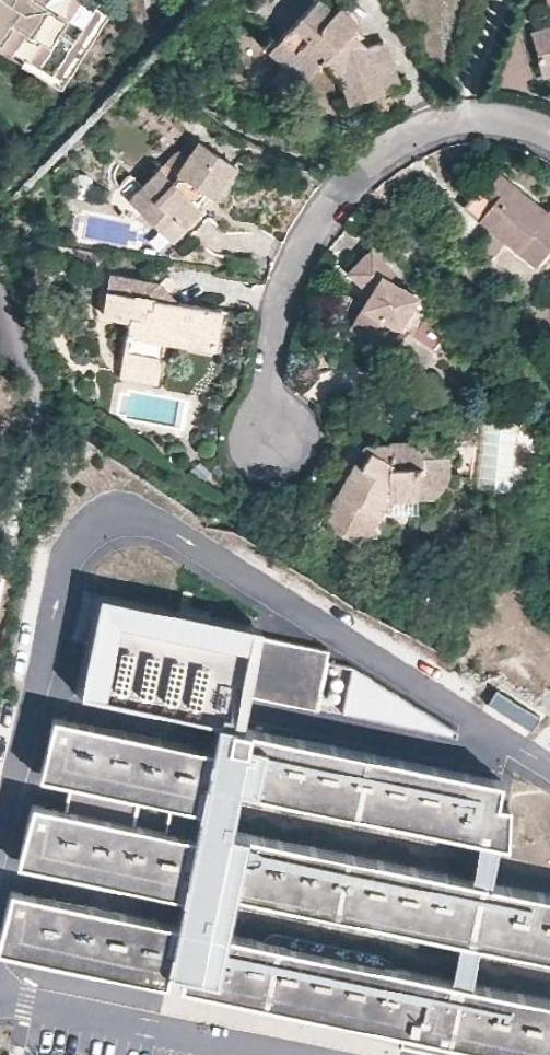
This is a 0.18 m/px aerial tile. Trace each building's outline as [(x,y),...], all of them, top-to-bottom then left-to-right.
[(63,79),(83,47),(89,51),(97,36),(91,33),(108,5),(100,0),(0,0),(0,42),(63,79)] [(299,82),(319,61),(337,79),(345,102),(395,85),(388,60),(381,41),(364,46),(349,31),(354,25),(347,14),(341,10),(335,7),(329,12),(317,0),(314,0),(266,50),(281,64),(299,82)] [(528,32),(540,76),(549,74),(549,27),(528,32)] [(287,96),(299,82),(281,64),(268,78),(287,96)] [(199,191),(209,197),(213,200),(234,168),(195,142),(184,159),(169,180),(158,168),(127,199),(169,241),(199,211),(191,202),(199,191)] [(169,180),(184,159),(175,152),(158,168),(169,180)] [(501,241),(532,267),(549,244),(549,207),(545,214),(496,174),(480,194),(489,203),(483,210),(475,220),(486,229),(501,241)] [(203,205),(209,197),(199,191),(191,202),(199,211),(203,205)] [(486,259),(501,241),(486,229),(471,247),(486,259)] [(397,327),(415,296),(386,279),(393,271),(369,248),(346,272),(369,294),(344,339),(373,355),(390,323),(397,327)] [(185,338),(212,342),(217,311),(189,306),(177,304),(156,284),(107,275),(101,314),(126,319),(118,366),(155,372),(161,343),(184,347),(185,338)] [(380,359),(397,327),(390,323),(373,355),(380,359)] [(211,350),(212,342),(185,338),(184,347),(211,350)] [(155,372),(118,366),(116,377),(154,384),(155,372)] [(441,472),(444,452),(444,444),(362,446),(356,457),(320,524),(358,545),(383,500),(431,497),(434,492),(441,472)] [(0,955),(0,958),(466,1054),(549,1054),(549,1011),(232,943),(239,905),(549,969),(549,905),(237,841),(244,803),(509,857),(511,815),(500,814),(504,791),(246,736),(254,700),(458,741),(458,735),(329,653),(102,604),(83,704),(221,735),(214,760),(55,727),(46,769),(42,787),(68,792),(201,819),(196,848),(35,814),(24,854),(19,874),(50,880),(184,907),(179,935),(14,902),(0,955)] [(496,699),(485,710),(513,729),(525,716),(496,699)]
